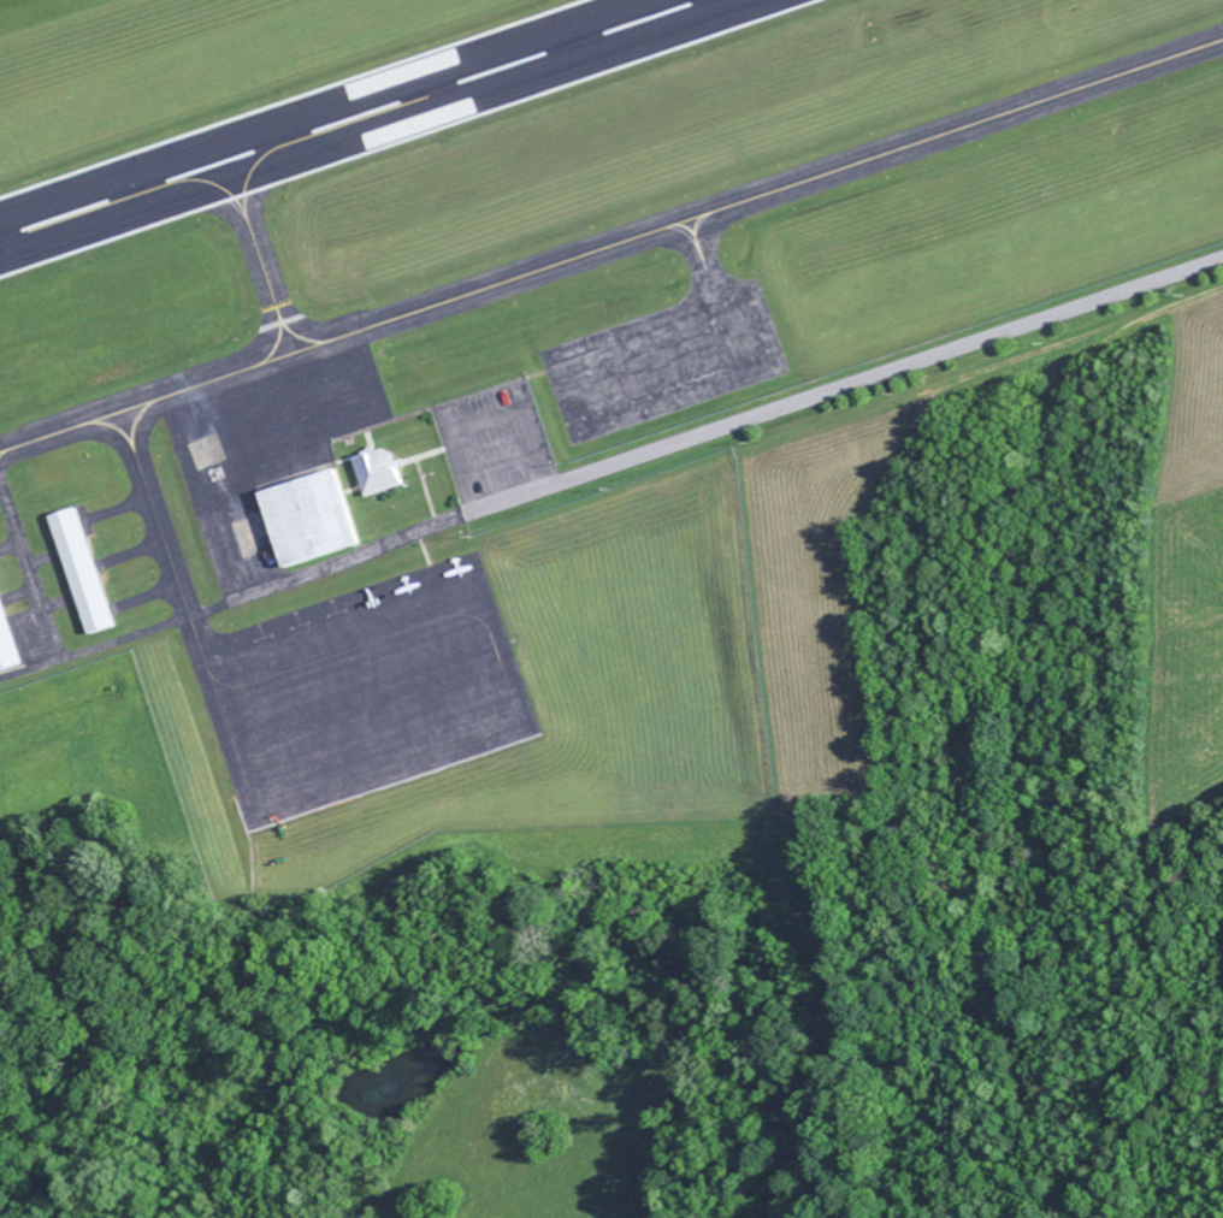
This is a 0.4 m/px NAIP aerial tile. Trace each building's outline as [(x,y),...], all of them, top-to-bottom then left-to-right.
[(414,485),(408,465),(405,466),(399,447),(384,451),(383,450),(361,456),(371,496),(414,485)] [(267,492),(289,568),(369,544),(347,469),(267,492)] [(85,635),(47,518),(77,508),(117,626),(85,635)] [(22,663),(0,670),(0,594),(22,663)]
